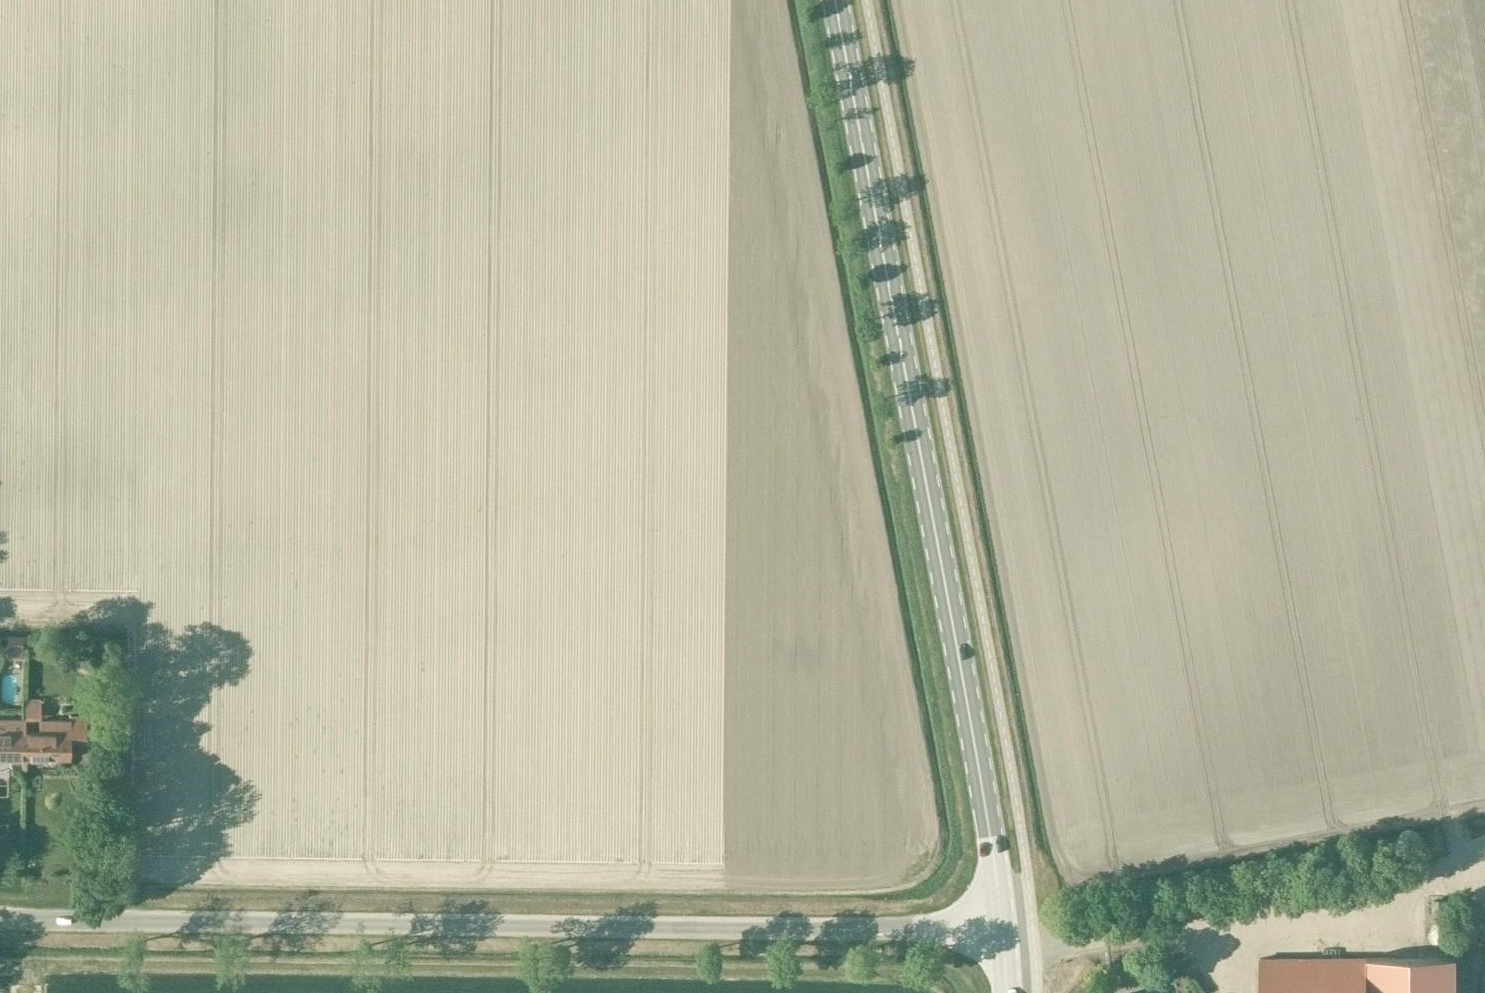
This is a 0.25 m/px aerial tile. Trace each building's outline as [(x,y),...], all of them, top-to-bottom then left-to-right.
[(21,648),(2,647),(1,663),(21,664),(21,648)] [(10,720),(10,758),(39,758),(40,720),(40,699),(25,699),(25,720),(10,720)] [(0,720),(0,758),(10,758),(10,720),(0,720)] [(87,744),(87,720),(40,720),(39,758),(70,758),(70,744),(87,744)] [(1195,906),(1209,903),(1207,895),(1193,897),(1195,906)] [(1456,957),(1366,957),(1366,958),(1366,992),(1456,992),(1456,957)] [(1366,958),(1260,959),(1261,992),(1366,992),(1366,958)]
